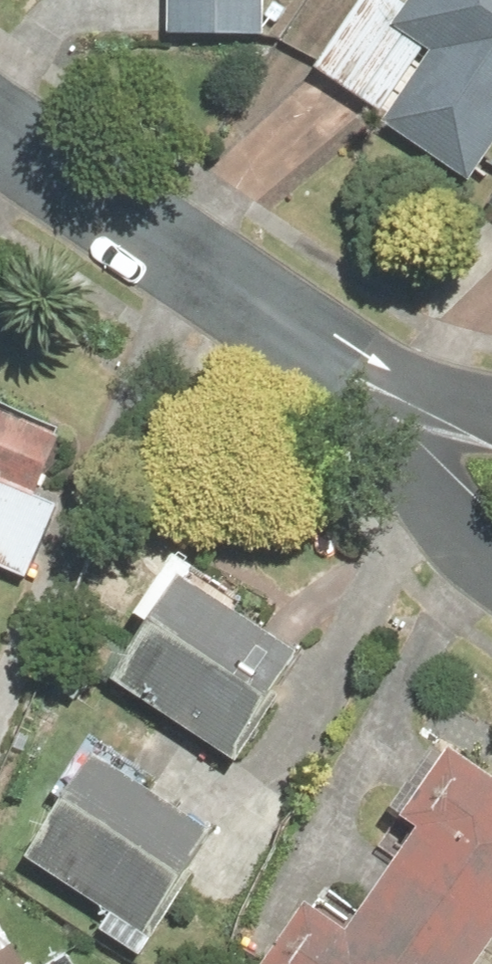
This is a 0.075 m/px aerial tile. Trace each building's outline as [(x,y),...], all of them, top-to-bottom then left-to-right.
[(375,126),(464,185),(491,143),(491,0),(405,0),(385,31),(422,55),(375,126)] [(0,416),(0,573),(24,583),(55,510),(28,498),(53,439),(0,416)] [(167,583),(102,685),(225,762),(289,661),(167,583)] [(438,757),(392,823),(407,834),(337,936),(295,908),(257,963),(473,963),(491,936),(491,793),(438,757)] [(81,763),(18,862),(138,938),(201,839),(81,763)] [(4,946),(0,949),(0,963),(16,963),(4,946)]
